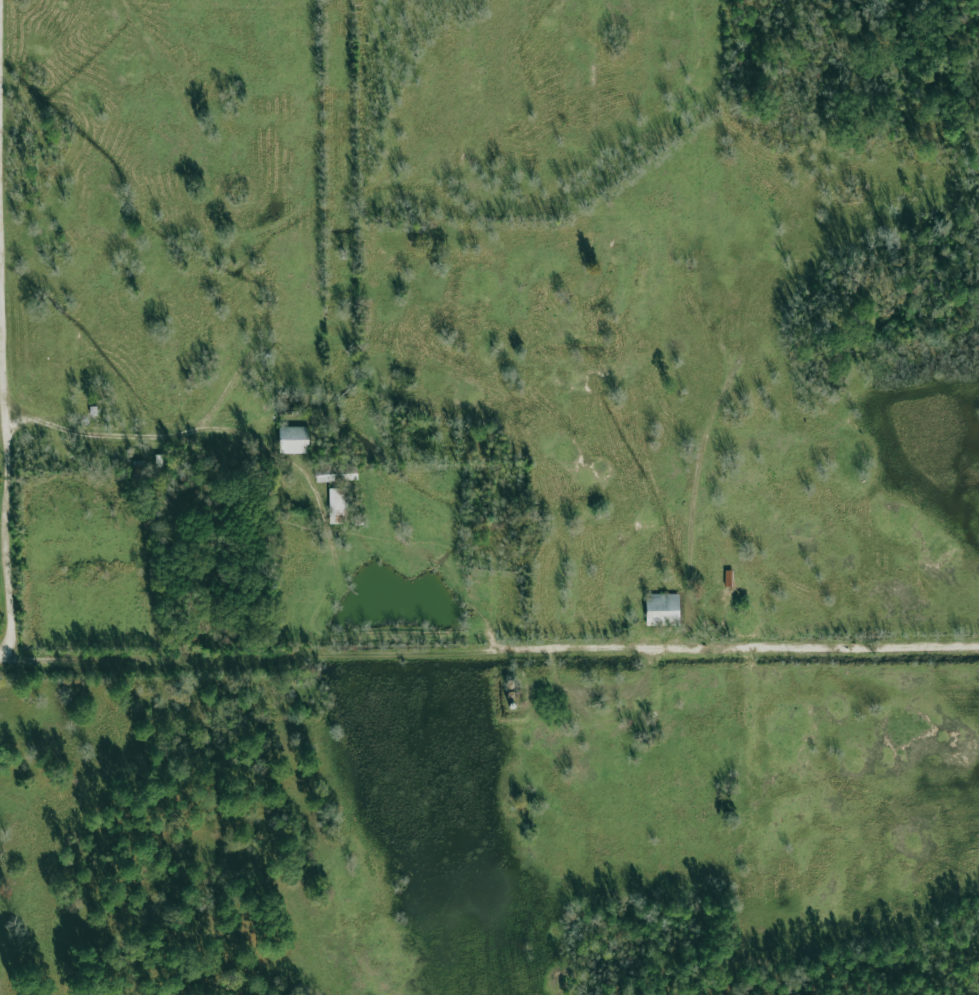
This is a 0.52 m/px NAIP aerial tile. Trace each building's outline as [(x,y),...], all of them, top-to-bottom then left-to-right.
[(308,427),(279,427),(279,453),(308,453),(308,427)] [(356,462),(314,463),(314,482),(357,480),(356,462)] [(329,523),(348,523),(347,488),(328,488),(329,523)] [(679,594),(646,594),(646,625),(679,625),(679,594)]
